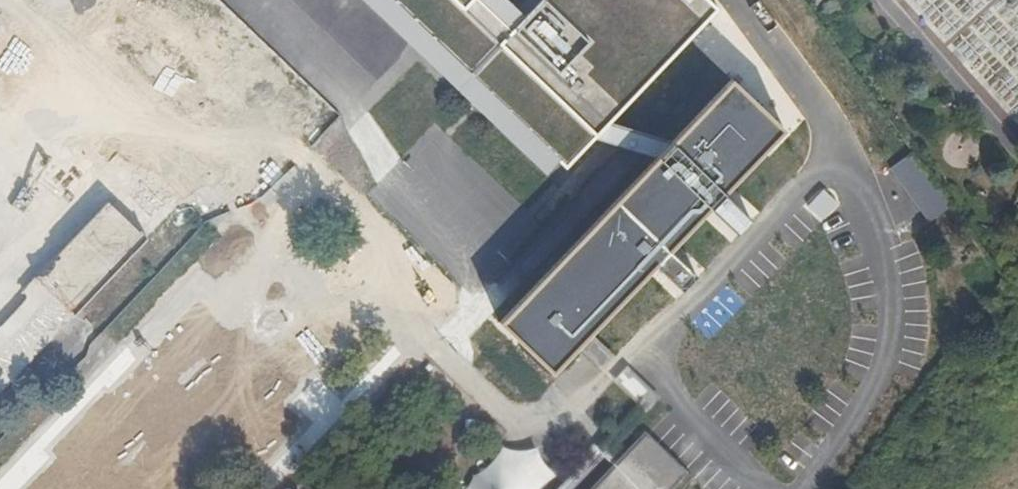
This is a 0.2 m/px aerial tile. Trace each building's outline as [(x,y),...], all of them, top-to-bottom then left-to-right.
[(212,157),(75,25),(86,14),(71,0),(46,0),(0,48),(0,378),(212,157)] [(287,0),(140,0),(127,14),(272,153),(382,39),(342,0),(330,0),(306,20),(287,0)] [(306,20),(330,0),(287,0),(306,20)] [(556,186),(726,9),(717,0),(361,0),(556,186)] [(553,372),(576,348),(590,333),(649,271),(674,245),(784,130),(731,80),(501,322),(553,372)] [(911,153),(889,169),(928,222),(951,206),(911,153)] [(219,163),(212,157),(0,378),(0,392),(219,163)] [(702,271),(674,245),(649,271),(675,297),(679,297),(685,296),(691,294),(695,290),(699,285),(700,281),(700,278),(701,277),(701,274),(702,271)] [(603,459),(614,468),(628,453),(617,444),(660,399),(590,333),(576,348),(637,406),(558,488),(575,488),(603,459)] [(691,480),(645,436),(628,453),(614,468),(594,488),(682,488),(691,480)]
